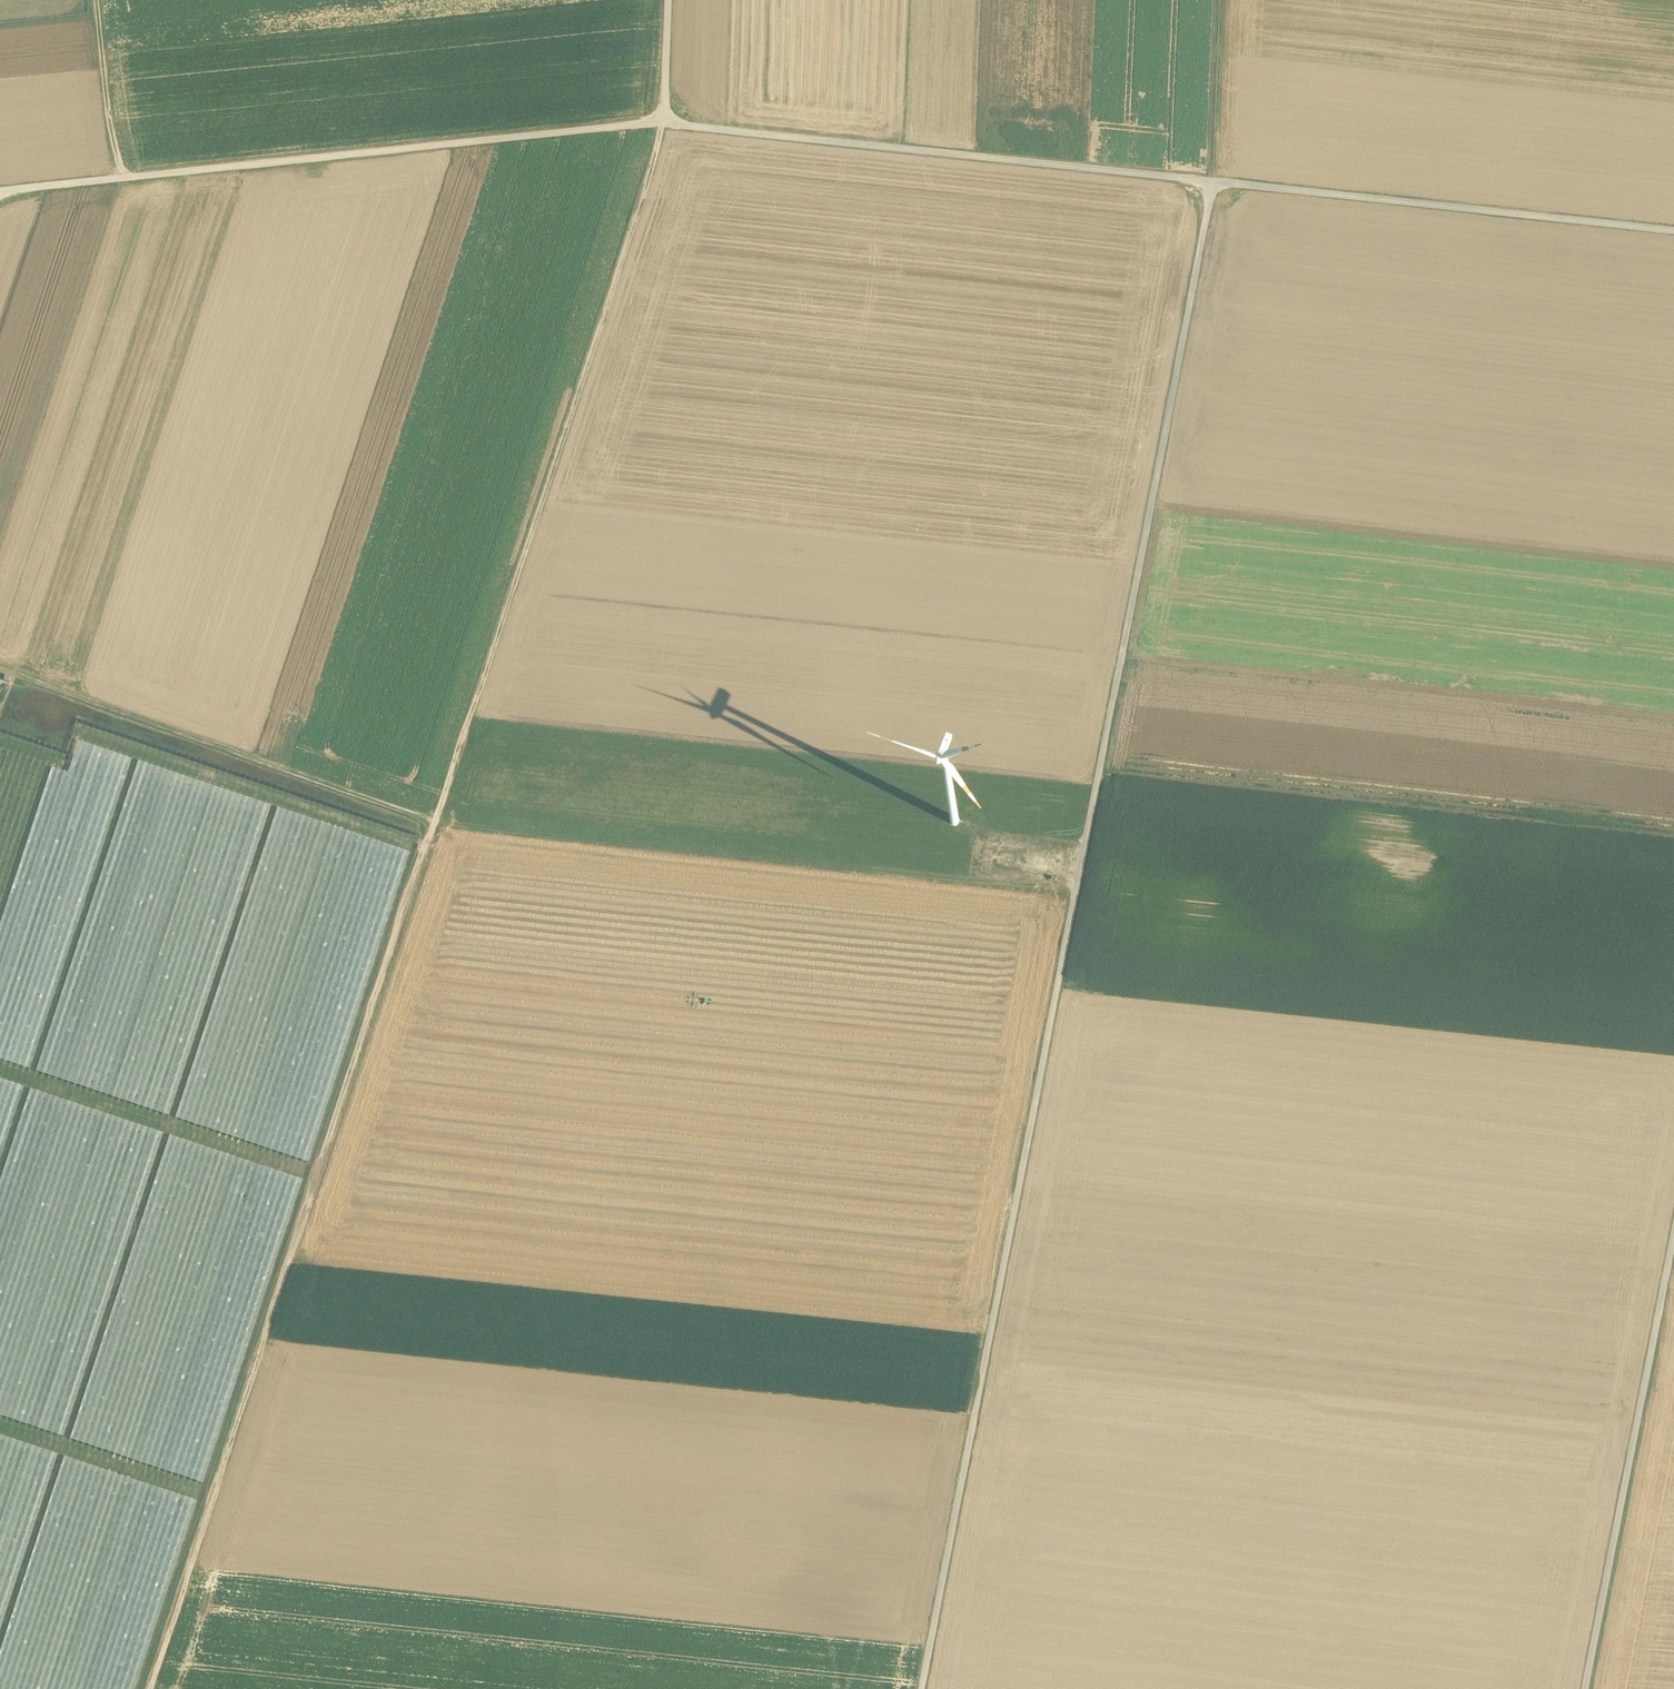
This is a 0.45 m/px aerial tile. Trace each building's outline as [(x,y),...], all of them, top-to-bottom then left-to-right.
[(84,778),(111,785),(119,753),(77,743),(70,773),(84,776),(84,778)] [(403,875),(410,852),(384,844),(381,854),(386,856),(384,863),(390,865),(389,871),(403,875)] [(287,1188),(300,1190),(302,1179),(289,1177),(287,1188)] [(190,1519),(196,1500),(157,1489),(153,1502),(171,1507),(170,1513),(190,1519)]
